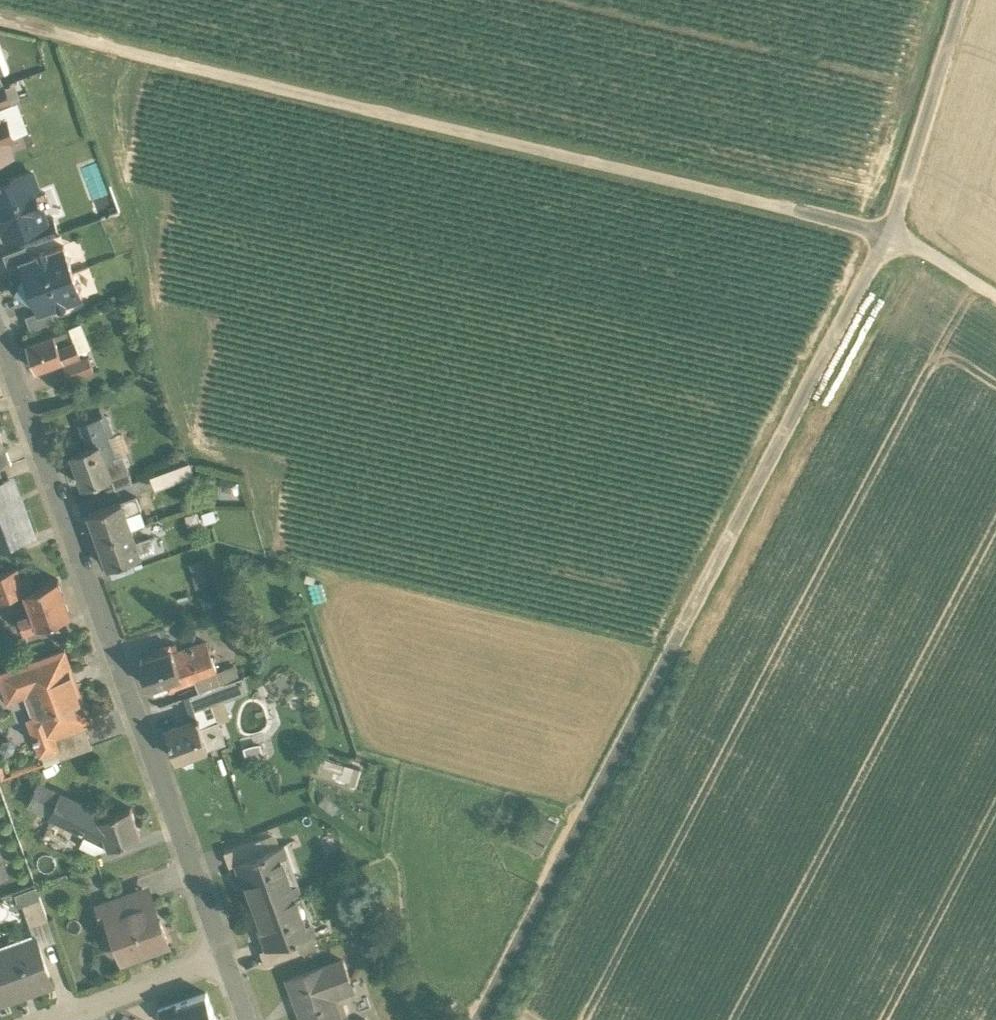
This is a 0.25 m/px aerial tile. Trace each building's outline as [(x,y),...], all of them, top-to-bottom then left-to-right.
[(0,44),(0,73),(10,70),(0,44)] [(0,86),(0,108),(10,104),(3,85),(2,85),(0,86)] [(10,154),(5,140),(12,137),(6,119),(0,122),(0,158),(10,154)] [(11,179),(13,183),(0,188),(0,222),(1,221),(7,236),(18,232),(46,222),(46,220),(36,195),(40,193),(32,172),(11,179)] [(54,218),(46,220),(46,222),(18,232),(23,247),(28,245),(60,233),(54,218)] [(23,247),(4,254),(8,267),(21,262),(20,261),(32,256),(28,245),(23,247)] [(46,250),(39,252),(39,254),(32,256),(20,261),(21,262),(22,265),(20,269),(24,271),(25,273),(19,285),(21,290),(73,271),(64,245),(47,251),(46,250)] [(73,271),(21,290),(23,295),(35,300),(36,303),(34,307),(38,309),(39,311),(39,313),(51,309),(58,306),(59,307),(66,305),(66,303),(83,297),(73,271)] [(39,311),(26,316),(31,329),(55,320),(51,309),(39,313),(39,311)] [(71,327),(28,344),(38,370),(80,354),(71,327)] [(89,358),(66,366),(71,380),(94,372),(89,358)] [(102,416),(82,423),(85,434),(105,427),(102,416)] [(126,429),(118,425),(122,434),(127,432),(126,429)] [(105,427),(85,434),(90,448),(76,452),(80,464),(76,466),(83,485),(112,476),(107,461),(116,458),(105,427)] [(0,452),(0,468),(11,464),(6,449),(0,452)] [(192,460),(153,475),(157,487),(197,472),(192,460)] [(33,535),(25,512),(21,513),(9,480),(5,481),(0,483),(0,547),(33,535)] [(136,498),(90,514),(99,540),(131,528),(127,515),(141,510),(136,498)] [(131,528),(99,540),(109,567),(155,551),(151,537),(136,542),(131,528)] [(202,558),(190,561),(197,586),(209,582),(202,558)] [(0,574),(0,581),(6,599),(26,592),(26,591),(26,590),(18,568),(0,574)] [(26,590),(26,591),(26,592),(33,612),(19,617),(24,631),(48,623),(50,628),(58,625),(56,619),(71,614),(58,579),(26,590)] [(217,671),(206,642),(191,648),(201,677),(196,679),(201,691),(222,684),(217,671)] [(170,645),(155,650),(157,654),(142,660),(153,687),(170,681),(172,687),(196,679),(201,677),(191,648),(174,654),(170,645)] [(65,651),(0,675),(9,699),(33,690),(38,706),(80,691),(65,651)] [(239,677),(235,665),(217,671),(222,684),(239,677)] [(201,691),(188,696),(193,711),(214,703),(222,684),(201,691)] [(80,691),(38,706),(42,715),(35,717),(41,734),(36,736),(42,753),(56,748),(58,747),(54,736),(85,724),(91,722),(80,691)] [(197,719),(167,730),(178,759),(196,753),(197,756),(209,752),(208,748),(225,742),(218,723),(201,729),(197,719)] [(85,724),(54,736),(58,747),(56,748),(59,758),(92,746),(85,724)] [(318,764),(313,779),(353,791),(361,766),(325,756),(322,765),(318,764)] [(64,795),(54,816),(65,822),(75,800),(64,795)] [(94,809),(75,800),(65,822),(83,830),(94,809)] [(131,808),(99,819),(106,841),(106,842),(108,846),(141,835),(131,808)] [(94,809),(83,830),(86,832),(106,842),(106,841),(99,819),(96,810),(94,809)] [(106,842),(86,832),(80,845),(93,851),(108,846),(106,842)] [(261,839),(224,852),(230,867),(239,863),(239,862),(264,853),(264,852),(266,851),(261,839)] [(264,853),(239,862),(239,863),(255,905),(301,889),(285,845),(266,851),(264,852),(264,853)] [(144,888),(99,905),(105,921),(115,917),(115,915),(149,902),(144,888)] [(301,889),(255,905),(270,947),(271,948),(294,939),(295,940),(298,939),(317,932),(301,889)] [(40,898),(24,904),(33,928),(49,922),(40,898)] [(149,902),(115,915),(115,917),(130,957),(170,942),(162,920),(156,922),(149,902)] [(0,952),(0,1002),(54,983),(38,938),(0,952)] [(294,939),(271,948),(270,947),(261,950),(266,965),(302,952),(298,939),(295,940),(294,939)] [(289,979),(304,1019),(338,1019),(341,1019),(332,996),(353,988),(342,960),(322,968),(321,967),(289,979)] [(159,1010),(162,1019),(170,1019),(181,1016),(182,1019),(216,1019),(206,993),(159,1010)]
